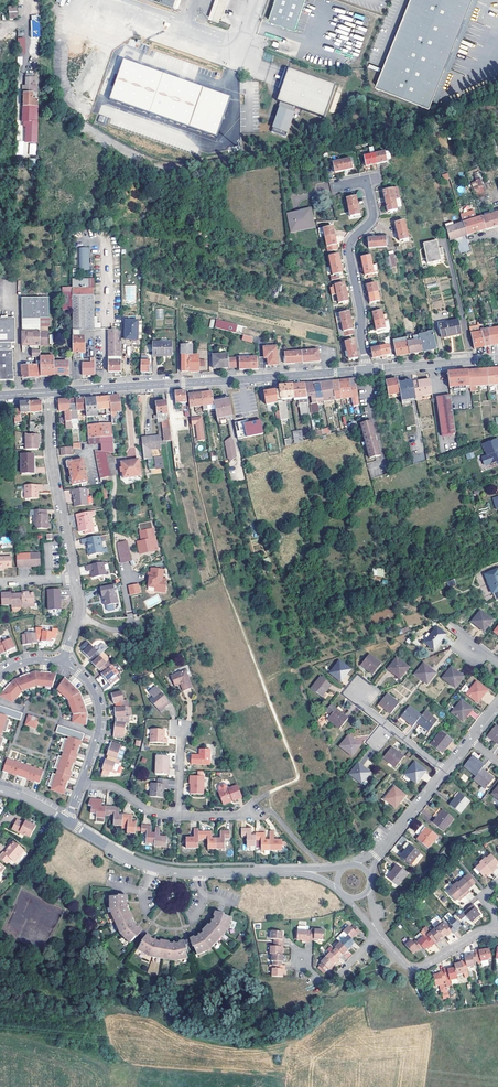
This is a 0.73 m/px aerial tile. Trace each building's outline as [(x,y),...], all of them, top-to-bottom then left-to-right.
[(210,20),(220,24),(228,0),(217,0),(210,20)] [(269,21),(295,30),(306,0),(276,0),(269,21)] [(376,80),(429,102),(472,0),(410,0),(376,80)] [(429,102),(434,104),(478,0),(472,0),(429,102)] [(15,6),(7,6),(8,19),(16,18),(15,6)] [(31,15),(32,37),(41,36),(40,15),(31,15)] [(204,92),(125,64),(111,104),(190,131),(204,92)] [(335,87),(288,70),(277,102),(280,104),(276,115),(277,115),(271,133),(285,138),(296,109),(324,119),(335,87)] [(22,106),(30,106),(30,92),(34,92),(35,86),(33,86),(33,77),(31,77),(31,75),(24,74),(24,77),(24,86),(21,86),(21,92),(22,92),(22,106)] [(231,101),(204,92),(190,131),(217,141),(231,101)] [(21,121),(36,121),(36,109),(22,108),(21,121)] [(98,120),(106,123),(107,120),(104,119),(105,117),(100,115),(98,120)] [(364,157),(366,167),(376,165),(374,155),(373,148),(369,149),(370,156),(364,157)] [(374,155),(376,165),(387,163),(386,159),(391,158),(390,152),(385,153),(374,155)] [(341,162),(343,171),(352,169),(350,160),(341,162)] [(343,171),(341,162),(332,164),(334,173),(343,171)] [(482,179),(472,181),(475,198),(485,195),(482,179)] [(385,202),(395,199),(399,199),(400,198),(397,188),(383,191),(385,202)] [(349,208),(358,206),(356,197),(347,198),(349,208)] [(385,202),(388,212),(397,210),(397,207),(395,199),(385,202)] [(358,206),(349,208),(350,217),(359,215),(358,206)] [(288,217),(290,227),(292,227),(294,233),(313,228),(310,211),(298,213),(299,215),(288,217)] [(477,220),(474,212),(460,216),(463,224),(477,220)] [(486,230),(494,228),(497,227),(497,213),(481,218),(486,230)] [(463,224),(467,236),(473,234),(486,230),(481,218),(477,220),(463,224)] [(404,221),(395,224),(397,233),(406,231),(404,221)] [(449,235),(450,241),(457,239),(467,236),(463,224),(455,226),(447,229),(449,235)] [(325,238),(335,237),(333,227),(323,229),(325,238)] [(406,231),(397,233),(400,241),(409,239),(406,231)] [(335,237),(325,238),(328,252),(338,250),(335,237)] [(466,237),(456,240),(460,253),(470,250),(466,237)] [(386,238),(377,239),(378,248),(387,247),(386,238)] [(368,239),(368,249),(378,248),(377,239),(368,239)] [(437,241),(424,244),(428,264),(442,261),(441,256),(444,256),(443,249),(439,249),(437,241)] [(89,247),(79,247),(79,270),(90,270),(89,247)] [(329,257),(331,266),(340,264),(338,255),(329,257)] [(363,267),(372,266),(370,256),(361,258),(363,267)] [(340,264),(331,266),(333,275),(335,275),(336,277),(339,276),(339,274),(342,273),(340,264)] [(363,267),(365,276),(374,274),(372,266),(363,267)] [(85,289),(85,280),(72,280),(73,293),(63,294),(63,310),(73,310),(73,337),(80,337),(80,331),(95,331),(94,289),(85,289)] [(330,289),(332,296),(337,295),(346,293),(344,283),(335,285),(336,288),(330,289)] [(369,294),(378,293),(376,284),(367,286),(369,294)] [(337,295),(332,296),(333,303),(339,302),(339,304),(348,302),(346,293),(337,295)] [(378,293),(369,294),(371,303),(380,302),(378,293)] [(49,298),(21,298),(21,318),(40,318),(50,317),(49,298)] [(163,309),(156,309),(156,319),(164,319),(163,309)] [(381,311),(373,313),(375,322),(383,320),(381,311)] [(342,323),(351,321),(349,312),(340,313),(340,315),(336,316),(337,323),(342,323)] [(50,327),(50,317),(40,318),(40,331),(41,346),(48,346),(48,331),(48,326),(50,327)] [(15,318),(9,318),(1,318),(0,318),(0,381),(7,381),(14,380),(13,350),(12,350),(11,343),(16,342),(15,318)] [(22,331),(22,346),(28,346),(32,346),(41,346),(40,331),(40,318),(21,318),(22,331)] [(234,333),(236,325),(216,320),(215,328),(234,333)] [(383,320),(375,322),(376,331),(385,329),(383,320)] [(137,321),(124,321),(124,340),(136,340),(137,321)] [(351,321),(342,323),(343,331),(344,337),(354,335),(354,334),(351,321)] [(459,321),(439,325),(442,339),(462,335),(459,321)] [(482,333),(480,333),(479,326),(469,328),(474,349),(480,348),(485,347),(482,333)] [(488,329),(490,346),(494,346),(497,345),(497,328),(488,329)] [(482,333),(485,347),(487,347),(490,346),(488,329),(482,330),(482,333)] [(118,330),(108,330),(108,357),(108,370),(109,372),(122,372),(122,357),(122,342),(118,342),(118,330)] [(420,340),(423,352),(436,349),(433,333),(418,336),(419,341),(420,340)] [(423,352),(420,340),(419,341),(418,336),(413,337),(414,342),(407,343),(409,355),(414,354),(415,356),(418,356),(418,353),(423,352)] [(85,352),(85,337),(80,337),(73,337),(74,352),(85,352)] [(393,340),(396,357),(398,357),(409,355),(407,343),(406,338),(393,340)] [(347,351),(356,350),(354,341),(345,342),(347,351)] [(152,343),(152,355),(164,355),(164,356),(173,357),(173,342),(152,343)] [(41,377),(41,376),(41,358),(41,346),(32,346),(32,357),(36,357),(36,363),(37,366),(22,367),(23,379),(41,377)] [(180,347),(180,356),(182,356),(182,372),(193,372),(200,372),(200,356),(191,356),(191,346),(180,347)] [(379,348),(381,357),(385,356),(391,355),(389,346),(379,348)] [(268,365),(278,365),(277,348),(264,349),(264,359),(268,359),(268,365)] [(379,348),(371,349),(373,359),(381,357),(379,348)] [(302,352),(303,363),(314,362),(319,362),(318,350),(302,352)] [(348,357),(349,361),(353,360),(353,361),(354,361),(354,360),(358,359),(356,350),(347,351),(345,352),(346,358),(348,357)] [(284,353),(285,365),(297,364),(303,363),(302,352),(284,353)] [(219,369),(229,368),(228,358),(228,355),(212,356),(213,370),(219,369)] [(258,369),(257,356),(228,358),(229,368),(229,369),(239,368),(239,370),(244,370),(258,369)] [(41,358),(41,376),(45,375),(45,377),(50,377),(52,376),(55,376),(55,363),(55,357),(41,358)] [(91,358),(91,364),(82,364),(83,376),(95,375),(95,371),(95,358),(91,358)] [(149,361),(141,361),(141,373),(149,373),(149,369),(151,369),(151,363),(149,363),(149,361)] [(69,363),(55,363),(55,376),(69,376),(69,363)] [(489,386),(497,385),(497,369),(495,369),(487,370),(489,386)] [(489,386),(487,370),(479,370),(464,371),(448,373),(450,391),(454,390),(454,392),(466,391),(466,389),(471,389),(471,392),(476,391),(476,386),(489,386)] [(339,381),(342,399),(352,397),(349,380),(345,381),(339,381)] [(349,380),(352,397),(353,407),(360,406),(356,380),(354,380),(352,380),(349,380)] [(388,396),(400,394),(398,382),(398,380),(386,383),(388,396)] [(337,382),(332,382),(336,400),(342,399),(339,381),(337,382)] [(400,397),(401,397),(401,401),(415,399),(415,397),(413,383),(412,382),(408,383),(405,381),(405,383),(401,384),(398,382),(400,394),(400,397)] [(432,395),(430,381),(413,383),(415,397),(421,396),(432,395)] [(320,383),(324,402),(336,400),(332,382),(328,383),(320,383)] [(314,384),(317,403),(324,402),(320,383),(319,384),(314,384)] [(293,385),(293,399),(298,399),(301,417),(310,416),(307,398),(305,384),(299,384),(293,385)] [(316,415),(320,415),(317,403),(314,384),(310,384),(305,384),(307,398),(313,397),(313,401),(311,401),(311,402),(310,403),(311,404),(313,414),(312,415),(312,417),(317,417),(316,415)] [(280,411),(281,420),(288,419),(285,402),(282,402),(281,400),(293,399),(293,385),(291,385),(289,385),(286,386),(279,386),(280,390),(276,391),(278,404),(280,411)] [(266,406),(278,404),(276,391),(264,393),(266,406)] [(181,403),(187,403),(186,392),(175,393),(176,410),(181,410),(181,403)] [(207,393),(201,394),(203,406),(207,406),(214,405),(213,401),(212,393),(207,393)] [(190,408),(203,406),(201,394),(188,395),(190,408)] [(111,412),(122,412),(120,396),(115,397),(110,397),(111,412)] [(106,409),(106,415),(112,415),(111,412),(110,397),(103,398),(96,398),(96,399),(98,410),(106,409)] [(215,405),(218,422),(234,418),(229,397),(224,399),(213,401),(214,405),(215,405)] [(442,437),(455,435),(450,397),(441,398),(437,398),(442,437)] [(78,400),(77,400),(77,412),(85,411),(85,412),(83,413),(84,417),(86,417),(86,411),(86,410),(86,400),(86,399),(78,400)] [(98,410),(96,399),(88,400),(86,400),(86,410),(87,417),(98,416),(98,410)] [(71,419),(70,400),(59,401),(60,412),(65,412),(66,430),(72,429),(72,428),(72,424),(71,419)] [(29,403),(30,413),(42,412),(42,402),(29,403)] [(22,403),(20,403),(21,410),(21,413),(30,413),(29,403),(22,403)] [(156,404),(157,415),(169,414),(167,403),(156,404)] [(202,418),(191,419),(192,425),(196,425),(198,442),(204,441),(202,418)] [(163,420),(163,421),(165,441),(172,440),(169,419),(163,420)] [(240,431),(242,439),(264,434),(261,421),(250,423),(246,424),(245,421),(238,422),(240,431)] [(381,456),(377,441),(375,441),(374,439),(374,437),(376,436),(372,421),(361,424),(370,459),(381,456)] [(115,454),(112,426),(112,423),(88,425),(89,446),(101,444),(101,452),(104,452),(115,454)] [(301,443),(314,439),(313,430),(299,432),(301,443)] [(26,450),(38,450),(38,435),(26,436),(26,450)] [(142,439),(145,460),(151,460),(150,450),(161,449),(160,437),(142,439)] [(236,446),(234,442),(235,441),(233,437),(225,441),(229,459),(232,462),(238,458),(236,455),(237,454),(235,450),(236,450),(234,446),(236,446)] [(483,445),(484,449),(485,448),(488,456),(484,457),(483,459),(486,465),(487,466),(497,462),(497,440),(483,445)] [(62,457),(73,455),(73,449),(73,448),(61,449),(62,457)] [(95,451),(100,478),(109,477),(104,452),(101,452),(95,451)] [(34,455),(21,455),(21,473),(33,474),(34,456),(34,455)] [(33,474),(21,473),(21,476),(36,476),(36,456),(34,456),(33,474)] [(68,463),(73,486),(88,483),(83,460),(68,463)] [(131,461),(132,464),(129,464),(128,462),(122,463),(123,472),(124,479),(140,476),(141,476),(139,460),(131,461)] [(124,479),(123,472),(120,473),(121,480),(126,485),(141,482),(140,476),(124,479)] [(36,492),(38,492),(42,492),(42,485),(26,485),(26,500),(38,499),(38,495),(37,495),(36,492)] [(89,506),(87,489),(80,490),(72,490),(73,496),(74,495),(75,501),(76,508),(89,506)] [(47,510),(30,510),(30,515),(34,515),(34,525),(38,529),(50,529),(50,524),(49,524),(47,524),(47,519),(49,519),(48,515),(47,515),(47,510)] [(95,516),(94,512),(77,515),(77,520),(79,520),(80,525),(80,526),(79,527),(80,533),(85,532),(85,536),(95,534),(91,517),(95,516)] [(138,544),(140,555),(157,551),(155,541),(154,540),(151,524),(139,526),(143,543),(138,544)] [(103,550),(100,537),(82,541),(83,546),(89,545),(89,547),(89,550),(89,552),(89,554),(96,553),(97,555),(102,554),(103,550)] [(117,544),(121,564),(131,562),(127,543),(117,544)] [(24,567),(29,567),(28,565),(34,565),(35,567),(40,566),(40,553),(24,554),(24,567)] [(2,571),(2,568),(3,568),(12,567),(11,557),(0,558),(0,571),(2,571)] [(94,574),(92,574),(93,579),(106,576),(104,562),(86,566),(87,572),(92,571),(93,571),(93,572),(94,574)] [(373,576),(384,576),(384,568),(373,568),(373,576)] [(485,574),(496,600),(497,599),(497,568),(485,574)] [(148,574),(147,583),(149,583),(148,588),(156,589),(155,592),(165,593),(167,580),(162,580),(164,571),(151,569),(151,574),(148,574)] [(113,585),(100,587),(102,596),(104,596),(104,597),(104,599),(102,601),(103,604),(104,605),(105,606),(106,606),(113,605),(118,604),(116,594),(114,594),(113,585)] [(128,587),(130,595),(140,593),(138,585),(128,587)] [(55,610),(62,609),(61,590),(48,590),(49,610),(55,610)] [(35,594),(30,594),(29,594),(27,594),(27,593),(22,593),(22,594),(23,607),(36,607),(35,594)] [(23,607),(22,594),(13,595),(12,595),(12,594),(2,594),(3,606),(12,605),(12,608),(23,607)] [(480,611),(471,622),(483,631),(492,621),(480,611)] [(43,628),(36,627),(36,633),(37,641),(41,641),(41,642),(45,643),(51,643),(52,640),(56,640),(56,635),(58,635),(58,629),(52,629),(52,633),(43,632),(43,628)] [(436,627),(424,642),(433,649),(445,635),(436,627)] [(37,641),(36,633),(22,634),(23,645),(31,644),(37,644),(37,641)] [(0,639),(0,652),(1,653),(5,651),(6,652),(10,650),(15,648),(11,638),(2,642),(0,639)] [(82,653),(83,654),(87,658),(88,659),(90,660),(91,659),(94,662),(103,653),(107,649),(103,644),(99,648),(99,650),(97,652),(90,645),(82,653)] [(110,659),(103,653),(94,662),(92,664),(96,668),(99,671),(100,670),(103,674),(112,666),(113,666),(112,665),(109,662),(109,661),(110,661),(110,659)] [(369,654),(360,665),(365,668),(372,674),(381,663),(369,654)] [(388,668),(400,678),(408,667),(396,658),(388,668)] [(329,673),(340,681),(344,677),(342,676),(344,675),(345,673),(346,674),(350,669),(339,661),(329,673)] [(415,674),(427,684),(435,673),(430,669),(423,664),(415,674)] [(103,674),(102,675),(111,686),(119,679),(116,676),(119,674),(112,666),(103,674)] [(451,667),(442,678),(454,687),(463,676),(457,672),(451,667)] [(186,671),(171,677),(175,687),(181,684),(184,692),(192,689),(186,671)] [(1,698),(12,702),(22,691),(36,686),(52,687),(56,675),(52,675),(51,674),(51,673),(40,672),(40,673),(39,673),(35,673),(31,674),(29,675),(29,673),(19,677),(20,679),(19,679),(15,680),(12,684),(11,685),(10,684),(4,692),(5,693),(4,694),(1,698)] [(320,676),(310,688),(321,696),(331,685),(320,676)] [(64,678),(57,690),(68,701),(73,715),(72,723),(87,725),(87,720),(86,719),(86,718),(87,714),(85,710),(85,709),(86,708),(83,698),(81,699),(81,698),(79,694),(76,691),(75,690),(76,689),(69,682),(68,683),(67,682),(64,678)] [(466,693),(477,702),(481,697),(479,696),(482,692),(483,694),(487,689),(476,681),(466,693)] [(165,710),(164,709),(166,707),(167,708),(171,704),(161,692),(158,695),(154,690),(150,693),(154,698),(151,702),(161,714),(165,711),(165,710)] [(116,703),(117,709),(128,708),(127,700),(124,701),(121,691),(111,694),(113,700),(114,704),(116,703)] [(386,694),(377,704),(389,714),(398,703),(386,694)] [(451,712),(462,721),(472,709),(461,700),(451,712)] [(330,714),(326,719),(338,728),(347,717),(335,708),(330,704),(325,710),(330,714)] [(0,706),(0,750),(4,738),(0,737),(2,732),(6,733),(10,721),(6,720),(7,717),(20,721),(22,714),(0,706)] [(400,717),(412,727),(416,722),(421,716),(409,706),(400,717)] [(128,708),(117,709),(115,709),(115,715),(116,719),(117,719),(117,723),(126,724),(129,725),(129,719),(131,717),(130,708),(128,708)] [(421,716),(416,722),(428,731),(437,720),(425,710),(421,716)] [(28,716),(25,725),(36,729),(38,720),(28,716)] [(124,738),(126,724),(117,723),(116,723),(114,737),(124,738)] [(424,735),(427,731),(419,725),(416,729),(424,735)] [(496,725),(487,736),(497,744),(497,727),(496,725)] [(84,735),(58,726),(56,733),(68,737),(68,740),(64,739),(60,751),(63,752),(62,758),(58,756),(54,769),(58,770),(56,775),(52,774),(48,787),(52,788),(51,791),(64,795),(66,791),(64,791),(65,788),(67,783),(67,781),(69,782),(71,773),(70,773),(71,771),(73,765),(73,764),(74,764),(77,755),(76,755),(77,753),(79,747),(79,746),(80,746),(84,735)] [(165,730),(152,730),(152,743),(168,744),(168,739),(165,739),(163,739),(163,736),(163,735),(165,735),(165,730)] [(447,744),(448,745),(451,740),(441,732),(431,744),(442,753),(445,748),(444,747),(447,744)] [(339,746),(351,755),(360,744),(355,741),(355,742),(351,739),(352,738),(348,734),(339,746)] [(110,749),(107,756),(109,757),(117,759),(122,745),(112,742),(110,749)] [(391,747),(383,757),(395,767),(403,756),(397,751),(391,747)] [(211,766),(211,751),(200,751),(200,758),(192,757),(192,766),(211,766)] [(362,764),(371,756),(368,754),(359,762),(362,764)] [(473,779),(485,788),(493,778),(482,768),(481,768),(484,765),(472,755),(463,766),(475,776),(473,779)] [(119,765),(120,760),(117,759),(109,757),(108,760),(106,760),(106,761),(104,768),(103,770),(104,770),(103,775),(109,775),(111,772),(116,774),(117,773),(120,765),(119,765)] [(169,771),(170,758),(156,757),(156,776),(168,777),(168,770),(169,771)] [(7,760),(2,772),(7,774),(7,772),(8,773),(16,775),(17,776),(16,777),(21,779),(25,780),(26,779),(34,781),(35,782),(35,783),(39,785),(43,772),(7,760)] [(405,774),(416,782),(420,777),(426,770),(415,762),(405,774)] [(357,763),(349,774),(361,783),(369,772),(357,763)] [(204,778),(191,778),(191,787),(191,796),(203,796),(204,778)] [(163,789),(165,789),(169,790),(169,781),(161,780),(161,785),(158,785),(152,784),(151,798),(164,799),(164,794),(163,794),(163,792),(163,789)] [(234,801),(234,802),(245,798),(240,786),(230,790),(229,789),(228,786),(227,785),(225,785),(221,787),(220,788),(219,789),(220,793),(225,804),(234,801)] [(384,798),(395,807),(398,803),(397,801),(400,798),(401,799),(405,795),(394,786),(384,798)] [(469,801),(459,793),(449,805),(460,813),(469,801)] [(91,807),(92,807),(91,815),(96,815),(96,824),(105,824),(105,817),(106,808),(101,808),(102,806),(102,801),(92,800),(92,801),(90,801),(88,807),(91,807)] [(106,808),(105,817),(109,818),(109,816),(115,817),(114,827),(118,828),(122,828),(123,816),(120,816),(120,814),(120,809),(106,807),(106,808)] [(436,819),(433,822),(443,831),(453,819),(442,810),(442,811),(438,808),(432,816),(436,819)] [(128,830),(127,835),(131,835),(136,835),(136,832),(137,829),(137,824),(134,824),(133,824),(133,822),(134,816),(123,816),(122,828),(122,829),(128,830)] [(31,838),(36,828),(26,823),(25,825),(18,821),(13,831),(20,835),(21,833),(22,834),(25,836),(31,838)] [(419,836),(416,840),(427,848),(436,836),(421,824),(415,833),(419,836)] [(142,833),(147,834),(146,845),(149,845),(155,846),(156,835),(153,834),(152,834),(152,832),(152,827),(142,826),(142,829),(142,833)] [(252,836),(252,834),(252,828),(242,828),(242,836),(247,836),(248,846),(251,846),(256,846),(256,840),(256,836),(253,836),(252,836)] [(161,838),(161,836),(161,829),(156,829),(156,833),(156,835),(155,846),(155,849),(164,849),(167,850),(168,845),(170,843),(168,841),(168,839),(164,838),(162,838),(161,838)] [(195,830),(195,837),(195,838),(193,838),(191,838),(187,838),(187,841),(185,842),(187,845),(187,849),(190,849),(199,849),(199,842),(199,832),(199,830),(195,830)] [(199,832),(199,842),(204,842),(204,840),(208,840),(208,850),(212,850),(217,850),(217,840),(214,840),(212,840),(212,838),(212,832),(199,832)] [(230,832),(221,832),(221,837),(221,840),(219,840),(217,840),(217,850),(222,850),(225,850),(225,840),(230,840),(230,832)] [(270,840),(270,842),(270,850),(280,850),(284,850),(283,846),(285,844),(283,842),(283,839),(279,839),(277,839),(275,839),(275,838),(275,833),(270,833),(270,840)] [(256,840),(256,846),(256,848),(262,848),(262,850),(265,850),(270,850),(270,842),(268,842),(266,842),(266,840),(266,835),(256,834),(256,836),(256,840)] [(419,853),(406,842),(402,848),(404,850),(399,856),(410,865),(419,853)] [(14,843),(11,847),(12,847),(9,851),(8,850),(5,854),(4,853),(0,857),(0,860),(6,865),(11,860),(14,863),(24,851),(14,843)] [(493,874),(496,871),(494,869),(497,866),(497,864),(491,856),(486,860),(485,860),(482,862),(493,874)] [(489,877),(493,874),(482,862),(480,865),(480,866),(474,872),(478,876),(480,874),(484,878),(487,875),(489,877)] [(396,865),(387,877),(397,886),(407,873),(396,865)] [(476,885),(469,877),(459,886),(457,885),(455,887),(465,899),(469,895),(467,894),(470,891),(471,890),(470,890),(476,885)] [(448,895),(456,904),(459,901),(460,901),(461,902),(465,899),(455,887),(452,890),(453,891),(448,895)] [(111,913),(113,919),(115,918),(119,925),(116,926),(119,931),(121,930),(124,935),(122,936),(126,941),(128,939),(131,942),(139,934),(142,931),(139,928),(137,929),(136,927),(135,926),(135,925),(135,924),(135,923),(133,923),(132,920),(133,919),(130,912),(128,912),(127,909),(128,909),(128,908),(128,907),(127,906),(127,905),(126,905),(126,903),(126,901),(128,901),(127,896),(112,897),(112,901),(109,901),(110,907),(112,907),(113,912),(111,913)] [(481,918),(478,914),(475,911),(476,910),(473,907),(458,919),(461,922),(467,918),(473,925),(481,918)] [(193,938),(189,940),(191,945),(196,955),(200,953),(201,955),(206,952),(205,950),(210,947),(211,948),(215,944),(214,942),(219,937),(220,938),(224,934),(223,932),(226,928),(228,929),(230,923),(228,922),(230,919),(215,913),(213,917),(215,917),(214,919),(213,921),(212,921),(211,922),(211,923),(211,924),(208,927),(207,926),(202,931),(203,933),(200,935),(199,935),(198,935),(197,936),(197,937),(196,938),(194,939),(193,938)] [(459,931),(461,928),(454,920),(449,924),(451,926),(449,928),(448,929),(453,935),(454,937),(458,934),(456,933),(459,931)] [(443,940),(444,941),(447,939),(448,940),(453,935),(448,929),(444,926),(441,928),(438,924),(433,929),(435,932),(443,940)] [(296,927),(296,930),(295,939),(301,940),(301,942),(309,942),(309,941),(309,940),(309,931),(304,930),(305,926),(297,926),(296,927)] [(347,927),(341,933),(349,941),(352,938),(355,935),(356,936),(359,933),(352,926),(349,929),(347,927)] [(309,940),(313,941),(313,939),(317,939),(322,940),(323,930),(309,929),(309,931),(309,940)] [(443,940),(435,932),(430,936),(425,931),(422,934),(426,938),(435,948),(436,949),(439,946),(438,945),(439,944),(441,943),(443,940)] [(283,944),(283,941),(282,940),(282,937),(283,933),(271,932),(271,940),(274,940),(274,943),(283,944)] [(338,944),(346,952),(350,947),(350,946),(351,946),(352,944),(349,941),(341,933),(334,940),(338,944)] [(166,958),(165,960),(171,961),(171,959),(177,959),(177,961),(183,960),(183,958),(187,957),(184,946),(183,941),(179,942),(179,944),(178,944),(175,944),(174,944),(174,943),(173,943),(172,944),(168,944),(168,942),(160,941),(160,942),(156,942),(156,941),(156,940),(155,940),(154,940),(153,940),(152,940),(150,939),(150,937),(146,935),(144,939),(138,949),(142,950),(141,952),(146,955),(147,953),(152,955),(152,957),(158,959),(158,956),(166,958)] [(422,951),(425,954),(428,952),(430,949),(432,951),(435,948),(426,938),(417,946),(422,951)] [(282,948),(283,948),(283,944),(274,943),(274,947),(270,947),(270,955),(272,955),(281,955),(281,952),(282,948)] [(341,957),(346,952),(338,944),(333,948),(334,949),(331,952),(338,958),(340,956),(341,957)] [(417,946),(416,944),(412,947),(410,945),(405,950),(412,958),(415,956),(417,953),(419,955),(422,951),(417,946)] [(323,958),(331,966),(336,962),(335,961),(338,958),(331,952),(329,954),(328,953),(323,958)] [(486,952),(482,953),(479,954),(478,953),(475,954),(475,956),(477,963),(481,962),(481,965),(489,964),(486,952)] [(283,955),(281,955),(272,955),(272,961),(273,961),(273,965),(282,966),(282,963),(283,962),(283,961),(283,955)] [(472,958),(468,959),(465,960),(466,963),(467,971),(475,969),(474,966),(477,965),(477,963),(475,956),(472,957),(472,958)] [(317,966),(323,973),(324,973),(326,971),(327,971),(331,966),(323,958),(319,963),(319,964),(317,966)] [(158,974),(159,963),(149,962),(149,973),(158,974)] [(456,971),(457,979),(465,978),(466,981),(469,980),(467,971),(466,963),(461,964),(462,966),(459,966),(458,967),(455,968),(456,971)] [(283,969),(284,969),(284,966),(282,966),(273,965),(272,976),(282,977),(283,973),(283,969)] [(445,975),(448,991),(452,990),(451,985),(455,984),(458,983),(457,979),(456,971),(452,972),(448,973),(447,971),(444,972),(445,975)] [(448,991),(445,975),(441,976),(441,977),(439,977),(437,978),(433,979),(436,991),(440,990),(442,996),(449,995),(448,991)]
